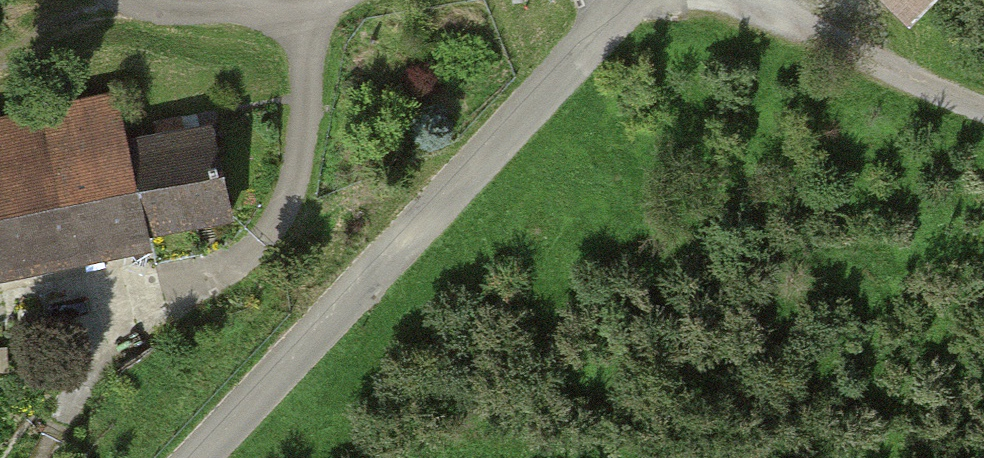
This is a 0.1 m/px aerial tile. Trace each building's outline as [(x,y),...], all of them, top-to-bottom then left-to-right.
[(896,9),(905,0),(886,0),(896,9)] [(231,224),(210,125),(116,145),(107,102),(0,125),(0,272),(231,224)]
